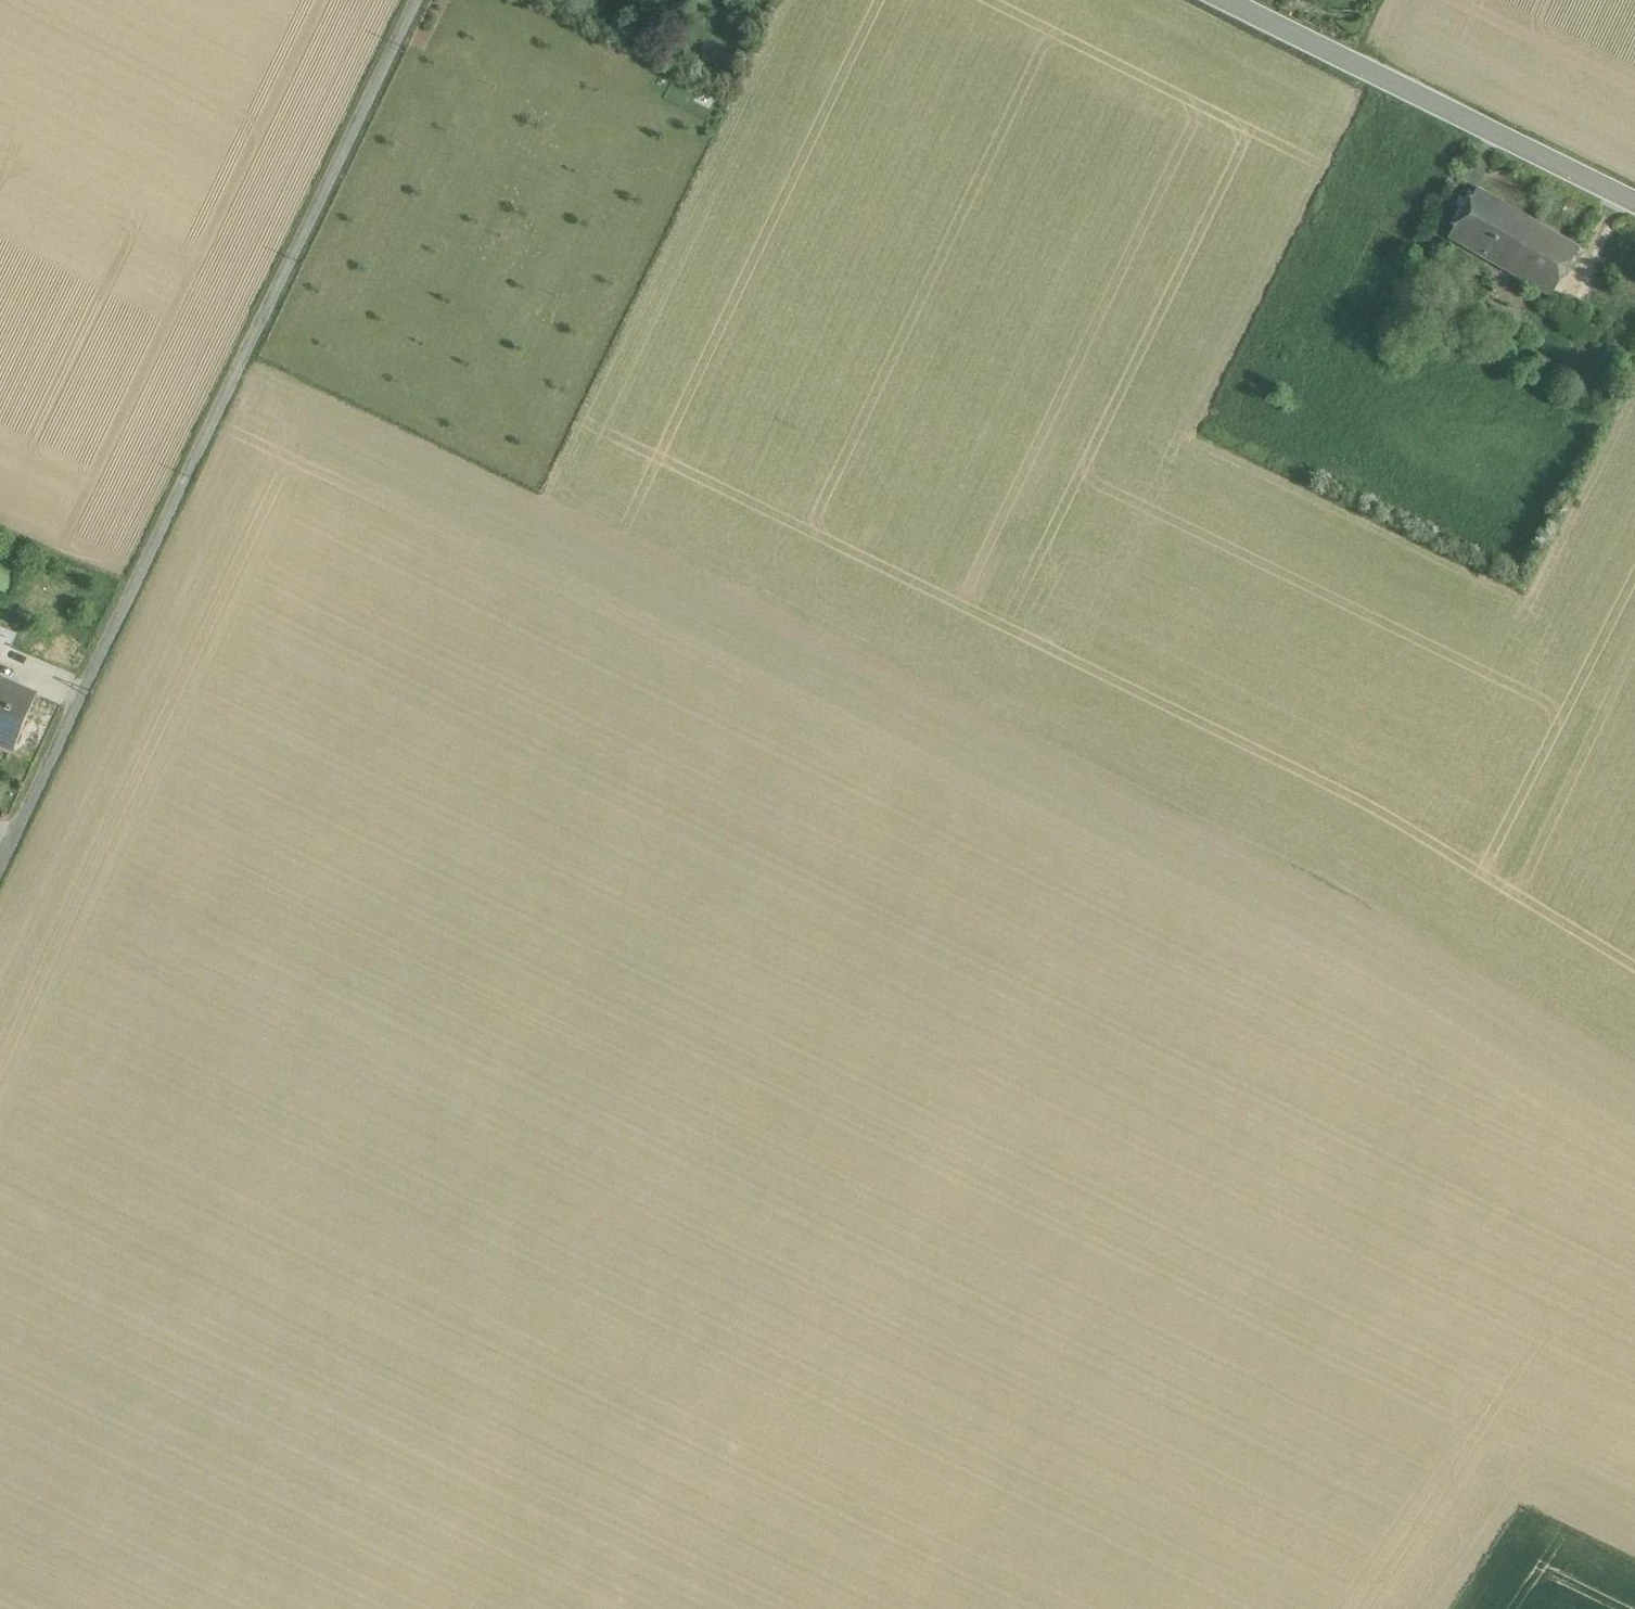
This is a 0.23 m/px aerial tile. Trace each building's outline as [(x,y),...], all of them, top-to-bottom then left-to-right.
[(1579,247),(1477,188),(1448,237),(1550,296),(1579,247)] [(0,678),(0,744),(14,750),(37,694),(0,678)]
